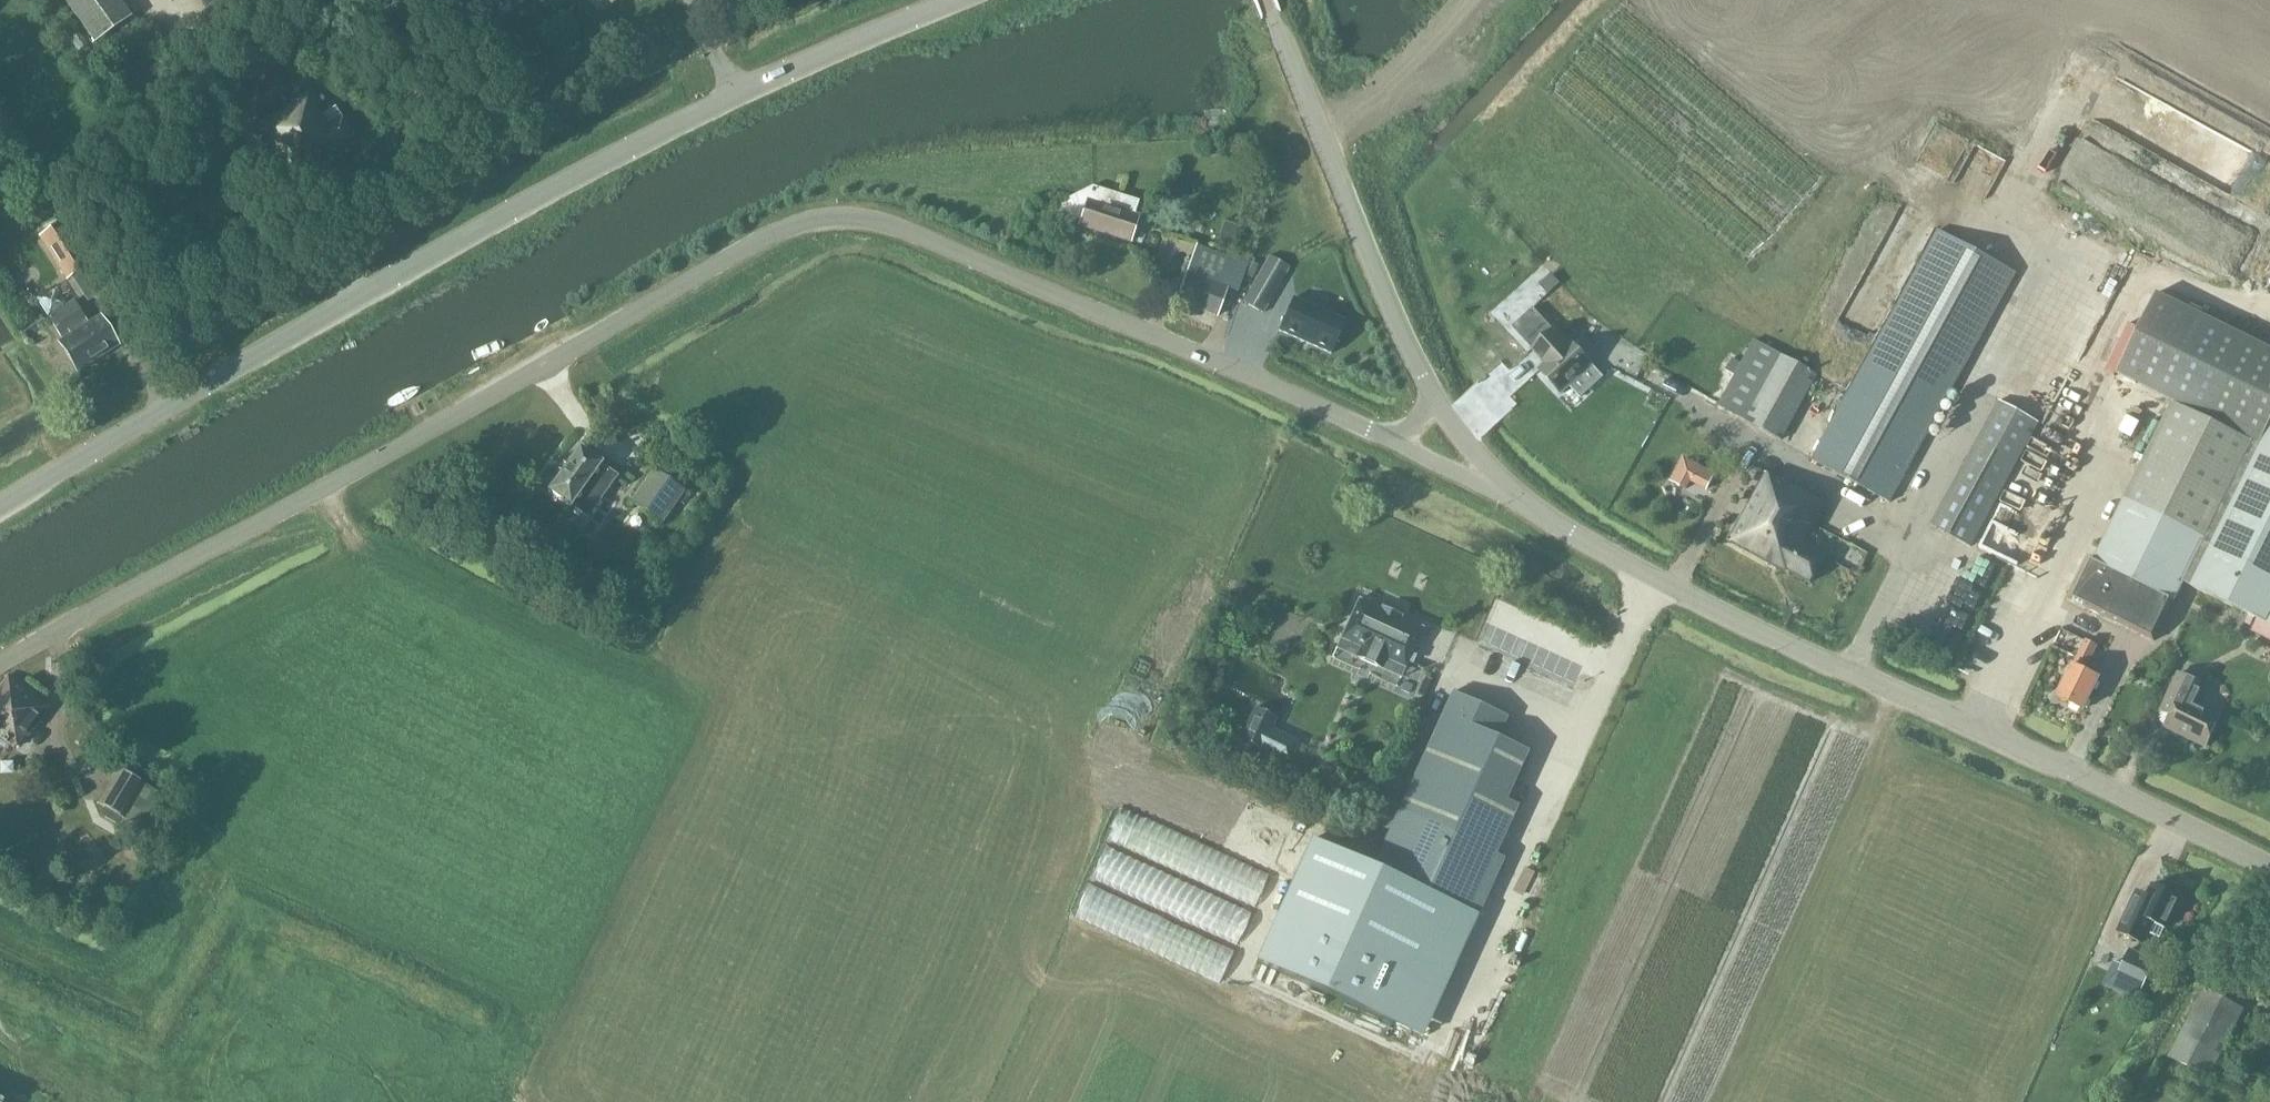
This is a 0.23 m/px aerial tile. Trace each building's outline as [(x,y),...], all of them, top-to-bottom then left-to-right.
[(96,44),(132,18),(119,0),(64,0),(96,44)] [(2112,77),(2103,107),(2150,120),(2159,90),(2112,77)] [(278,122),(263,132),(294,179),(343,146),(342,144),(355,135),(337,107),(323,116),(302,85),(282,98),(289,109),(275,118),(278,122)] [(1070,198),(1069,199),(1081,222),(1080,226),(1131,242),(1139,217),(1133,216),(1138,200),(1093,186),(1070,198)] [(39,237),(66,280),(95,263),(68,219),(39,237)] [(1187,260),(1200,229),(1178,219),(1165,251),(1187,260)] [(1938,230),(1812,459),(1890,503),(2016,273),(1938,230)] [(1196,245),(1187,272),(1228,287),(1237,261),(1196,245)] [(1244,302),(1263,313),(1290,267),(1271,256),(1244,302)] [(1252,278),(1258,266),(1249,262),(1244,274),(1252,278)] [(1187,272),(1176,301),(1217,316),(1228,287),(1187,272)] [(57,285),(38,297),(50,315),(68,303),(57,285)] [(2070,597),(2071,600),(2154,641),(2173,603),(2183,584),(2257,620),(2269,626),(2269,351),(2157,295),(2117,376),(2172,404),(2093,564),(2088,562),(2072,594),(2070,597)] [(65,338),(61,340),(79,369),(120,342),(102,314),(91,321),(76,298),(68,303),(50,315),(65,338)] [(1293,298),(1279,331),(1332,354),(1346,322),(1293,298)] [(1532,307),(1511,326),(1531,349),(1545,364),(1538,370),(1560,393),(1569,385),(1590,366),(1591,365),(1570,341),(1566,344),(1553,329),(1552,329),(1532,307)] [(1643,356),(1654,338),(1623,319),(1612,337),(1643,356)] [(2076,360),(2085,342),(2070,334),(2061,353),(2076,360)] [(1752,343),(1733,377),(1719,406),(1782,440),(1812,383),(1817,374),(1795,362),(1754,339),(1752,343)] [(1493,377),(1481,386),(1489,398),(1502,389),(1493,377)] [(1930,525),(1950,537),(1970,547),(2039,423),(1999,401),(1930,525)] [(586,517),(616,476),(599,464),(600,463),(578,447),(547,491),(569,507),(570,505),(586,517)] [(1686,459),(1671,484),(1688,494),(1693,486),(1710,493),(1718,477),(1686,459)] [(654,470),(631,502),(661,524),(678,501),(685,491),(667,479),(654,470)] [(1809,583),(1823,557),(1804,546),(1828,505),(1785,480),(1783,483),(1766,473),(1728,541),(1788,575),(1789,573),(1809,583)] [(685,491),(678,501),(682,504),(689,494),(685,491)] [(1994,510),(1990,534),(2010,538),(2014,514),(1994,510)] [(1389,654),(1408,662),(1423,629),(1421,628),(1421,629),(1401,620),(1402,617),(1382,607),(1380,610),(1360,601),(1361,600),(1359,599),(1343,633),(1359,640),(1361,645),(1357,653),(1360,660),(1377,668),(1384,665),(1389,654)] [(2073,666),(2057,698),(2069,704),(2082,711),(2098,679),(2084,672),(2097,646),(2086,641),(2073,667),(2073,666)] [(2165,726),(2165,727),(2206,746),(2221,715),(2196,703),(2203,689),(2201,685),(2178,673),(2159,712),(2160,712),(2159,715),(2159,719),(2160,722),(2162,724),(2165,726)] [(0,683),(0,740),(13,749),(23,736),(26,739),(48,708),(5,676),(0,683)] [(1399,812),(1373,869),(1377,871),(1450,904),(1477,916),(1488,893),(1503,860),(1495,856),(1483,850),(1506,799),(1528,752),(1497,738),(1507,717),(1453,692),(1432,740),(1455,751),(1422,823),(1399,812)] [(1277,718),(1255,708),(1240,739),(1262,750),(1271,730),(1277,718)] [(119,770),(99,805),(124,819),(145,784),(119,770)] [(124,819),(119,828),(132,836),(134,837),(160,794),(145,784),(124,819)] [(1182,834),(1188,822),(1160,809),(1149,833),(1166,840),(1171,829),(1182,834)] [(1311,841),(1256,961),(1395,1024),(1450,904),(1377,871),(1373,869),(1311,841)] [(2139,895),(2130,913),(2127,912),(2116,934),(2141,946),(2148,932),(2158,936),(2176,899),(2152,887),(2146,899),(2139,895)] [(2111,968),(2103,985),(2137,1002),(2156,962),(2130,950),(2123,966),(2119,972),(2111,968)] [(2204,989),(2170,1057),(2209,1077),(2243,1008),(2204,989)]
